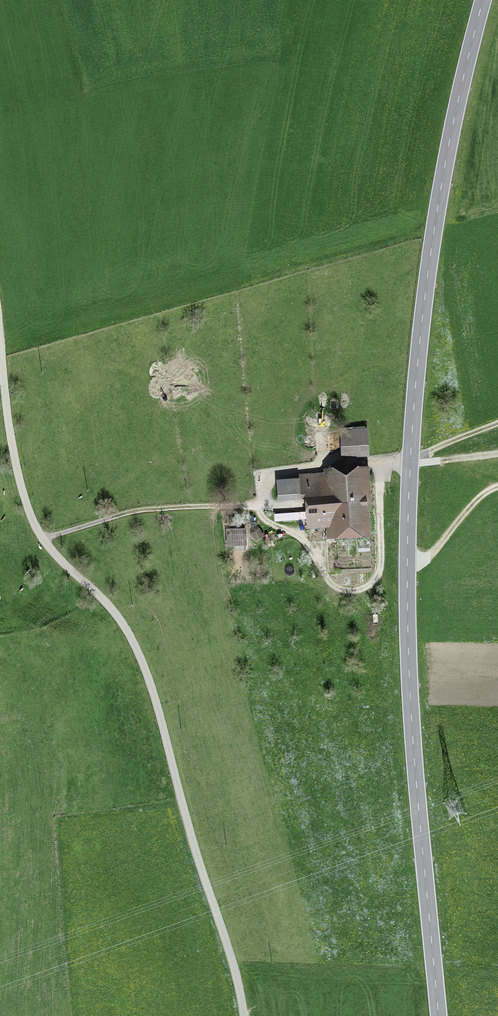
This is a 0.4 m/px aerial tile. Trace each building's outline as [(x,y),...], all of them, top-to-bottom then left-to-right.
[(341,431),(342,451),(367,450),(366,430),(341,431)] [(375,538),(371,469),(305,473),(309,528),(329,527),(330,541),(375,538)] [(301,481),(279,482),(279,501),(301,501),(301,481)] [(252,537),(257,545),(268,537),(262,529),(252,537)] [(245,544),(245,533),(227,533),(228,545),(245,544)]
